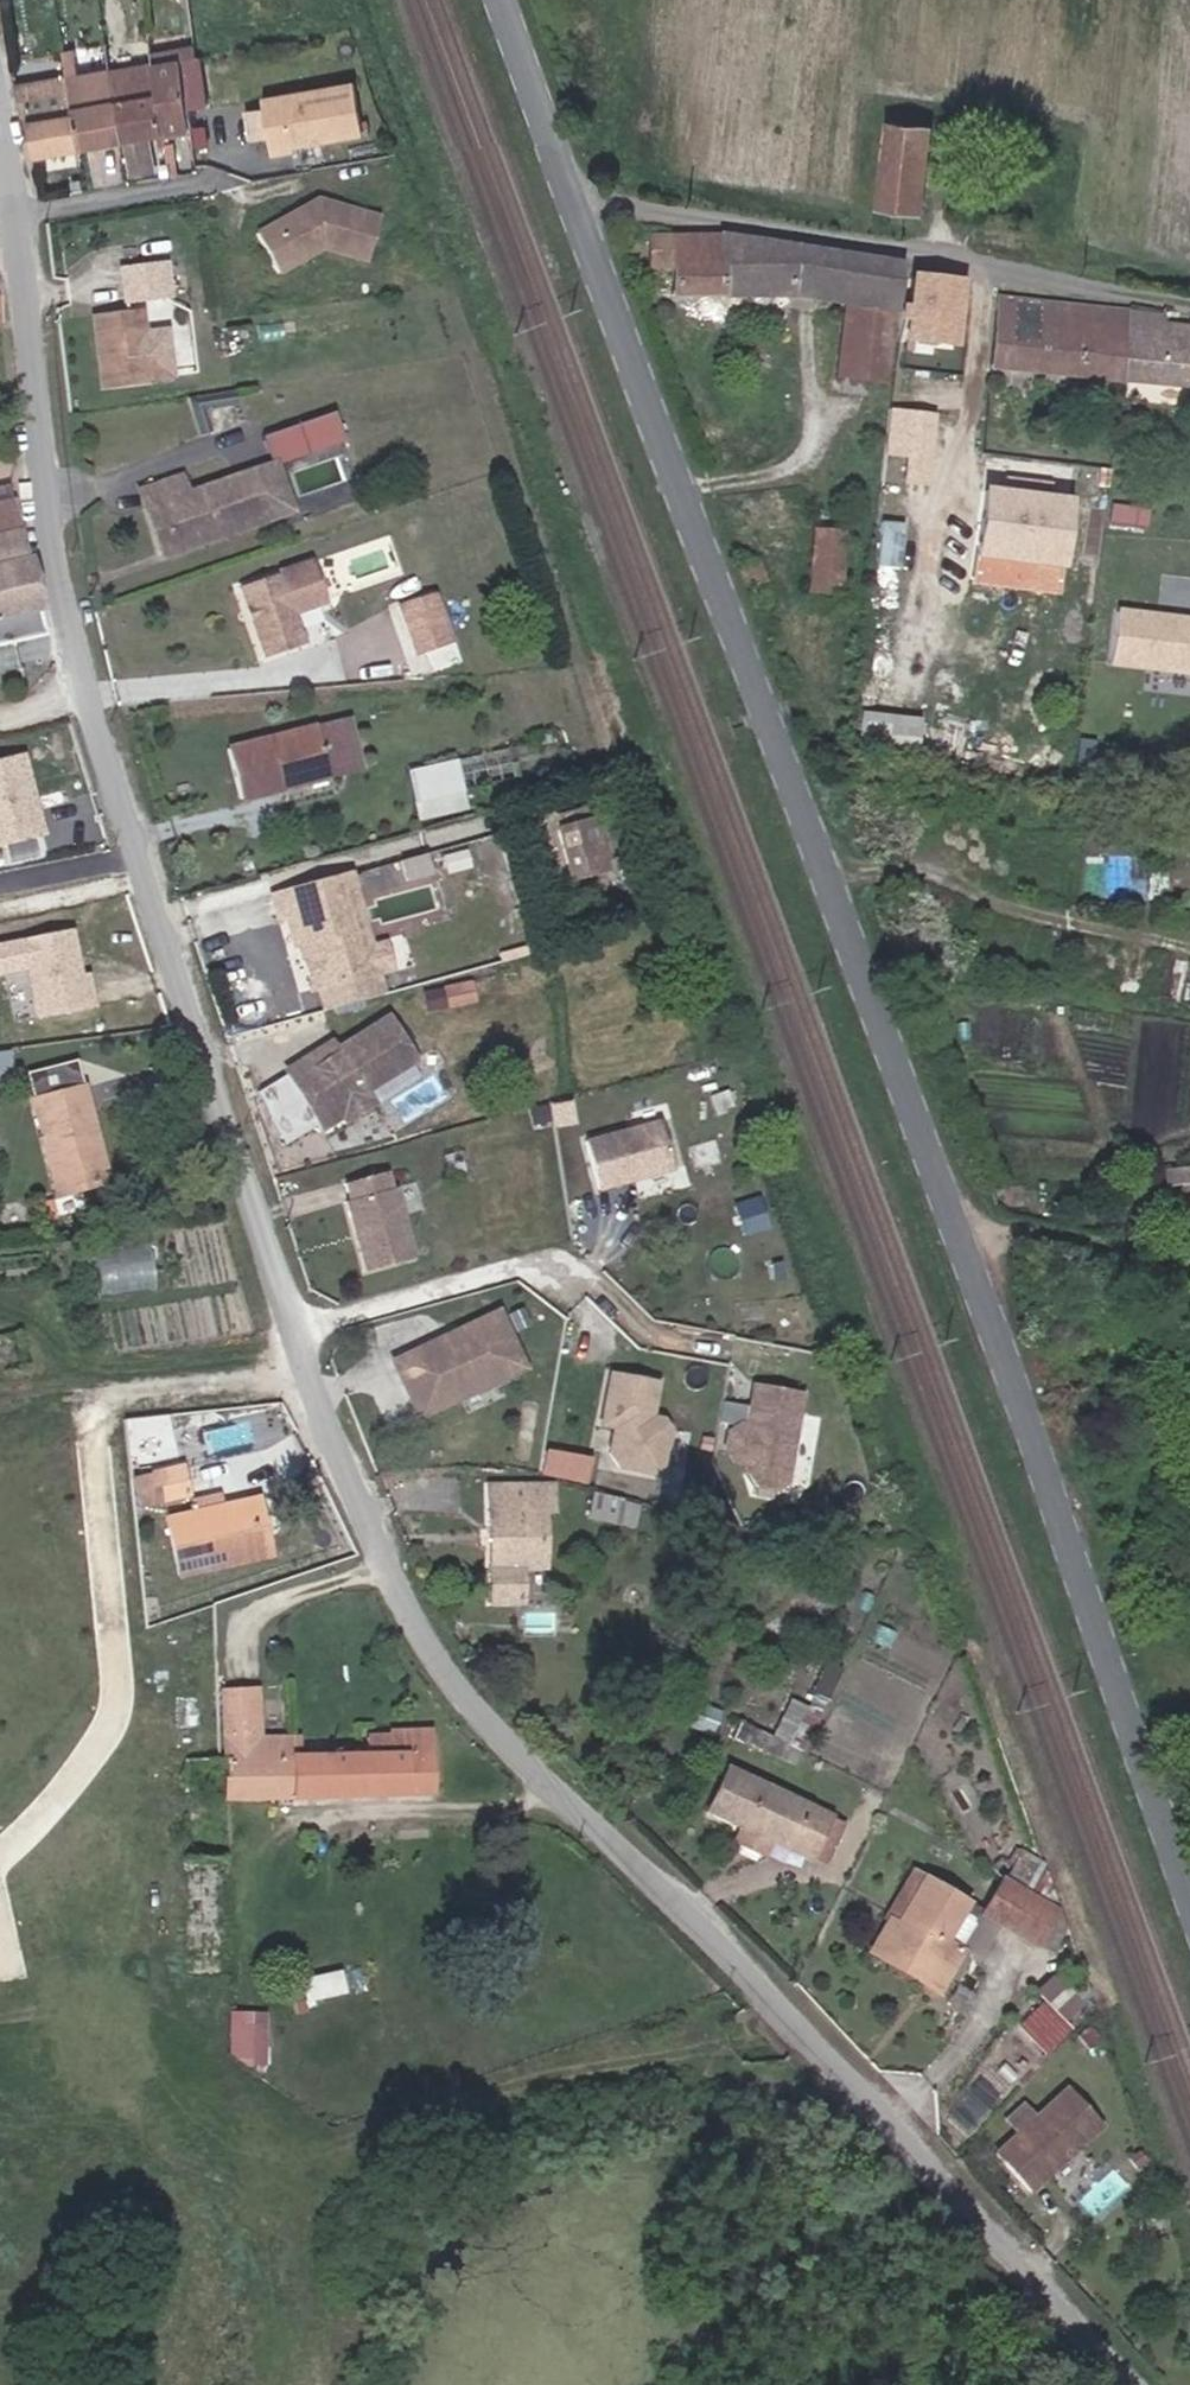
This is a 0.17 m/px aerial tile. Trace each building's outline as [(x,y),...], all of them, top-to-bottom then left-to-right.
[(196,57),(194,46),(187,47),(189,58),(196,57)] [(189,58),(187,47),(150,53),(152,64),(178,60),(180,61),(189,58)] [(121,138),(109,73),(109,70),(78,76),(73,49),(62,51),(66,77),(79,146),(121,138)] [(188,126),(178,60),(152,64),(163,131),(188,126)] [(163,131),(152,64),(109,73),(121,138),(163,131)] [(79,146),(66,77),(15,87),(20,113),(27,111),(35,154),(79,146)] [(362,133),(354,83),(263,99),(273,153),(293,149),(292,145),(362,133)] [(919,210),(929,128),(887,123),(878,205),(919,210)] [(66,186),(64,177),(53,180),(54,189),(66,186)] [(367,262),(379,219),(318,201),(256,235),(277,274),(323,249),(367,262)] [(847,303),(852,258),(826,253),(820,300),(847,303)] [(894,311),(898,276),(900,265),(852,258),(847,303),(839,376),(885,382),(891,337),(894,311)] [(161,300),(157,264),(121,268),(125,305),(161,300)] [(906,339),(913,278),(898,276),(894,311),(891,337),(897,338),(906,339)] [(974,347),(981,286),(913,278),(906,339),(974,347)] [(1122,380),(1127,311),(1048,304),(1047,316),(1029,314),(1028,325),(1014,323),(1016,301),(999,299),(992,368),(1122,380)] [(1047,316),(1048,304),(1016,301),(1014,323),(1028,325),(1029,314),(1047,316)] [(171,375),(166,330),(143,332),(141,310),(92,316),(101,390),(149,384),(149,378),(171,375)] [(1162,326),(1163,315),(1127,311),(1122,380),(1189,387),(1189,329),(1162,326)] [(235,405),(233,392),(188,399),(199,435),(211,431),(204,410),(235,405)] [(935,414),(890,409),(881,485),(926,490),(935,414)] [(333,416),(262,440),(271,464),(341,440),(333,416)] [(315,462),(324,481),(342,473),(333,454),(315,462)] [(287,512),(272,468),(253,474),(268,518),(287,512)] [(268,518),(253,474),(187,496),(181,478),(149,489),(171,552),(268,518)] [(8,485),(0,487),(0,505),(12,503),(8,485)] [(171,552),(149,489),(140,492),(162,555),(171,552)] [(1069,501),(982,489),(970,584),(1057,595),(1069,501)] [(12,503),(0,505),(0,618),(36,610),(25,560),(22,561),(12,503)] [(1113,525),(1143,530),(1146,512),(1116,507),(1113,525)] [(898,565),(903,521),(887,519),(882,563),(898,565)] [(292,613),(326,601),(312,563),(241,587),(265,658),(303,645),(292,613)] [(450,645),(433,594),(398,605),(416,656),(450,645)] [(42,634),(36,610),(0,618),(0,644),(42,634)] [(1115,615),(1109,665),(1189,675),(1189,624),(1115,615)] [(397,675),(395,663),(380,665),(381,677),(397,675)] [(429,677),(428,663),(418,664),(419,678),(429,677)] [(327,768),(316,726),(226,750),(240,800),(283,789),(281,780),(327,768)] [(463,791),(456,761),(408,773),(415,802),(450,794),(463,791)] [(283,789),(329,776),(327,768),(281,780),(283,789)] [(454,808),(450,794),(415,802),(418,816),(454,808)] [(586,822),(583,811),(560,817),(563,828),(586,822)] [(605,870),(592,821),(586,822),(563,828),(557,830),(570,879),(605,870)] [(8,842),(0,844),(0,926),(30,917),(8,842)] [(370,947),(350,874),(271,896),(277,919),(286,916),(294,946),(299,945),(311,941),(313,948),(308,955),(318,988),(377,972),(370,947)] [(97,1005),(79,924),(0,941),(0,974),(28,968),(38,1017),(97,1005)] [(318,988),(308,955),(313,948),(311,941),(299,945),(311,990),(318,988)] [(390,968),(383,943),(370,947),(377,972),(390,968)] [(475,1001),(470,983),(443,989),(447,1007),(475,1001)] [(447,1007),(443,989),(424,993),(428,1011),(447,1007)] [(365,1091),(413,1062),(386,1019),(337,1050),(308,1068),(304,1060),(286,1071),(322,1129),(342,1116),(338,1109),(365,1091)] [(308,1068),(337,1050),(333,1042),(304,1060),(308,1068)] [(107,1183),(83,1087),(33,1100),(58,1196),(107,1183)] [(346,1121),(373,1104),(365,1091),(338,1109),(342,1116),(346,1121)] [(659,1121),(584,1142),(597,1190),(672,1169),(659,1121)] [(686,1147),(692,1167),(718,1159),(713,1140),(686,1147)] [(385,1173),(345,1184),(349,1201),(345,1203),(364,1273),(413,1259),(394,1189),(389,1190),(385,1173)] [(153,1242),(98,1250),(104,1292),(159,1284),(153,1242)] [(495,1314),(391,1363),(411,1405),(454,1385),(457,1392),(493,1375),(489,1368),(515,1356),(495,1314)] [(593,1460),(609,1362),(564,1355),(548,1452),(593,1460)] [(454,1385),(411,1405),(417,1419),(521,1370),(515,1356),(489,1368),(493,1375),(457,1392),(454,1385)] [(657,1383),(610,1374),(602,1417),(616,1419),(614,1428),(610,1454),(619,1467),(651,1473),(662,1466),(669,1429),(662,1420),(651,1417),(657,1383)] [(752,1386),(744,1426),(736,1424),(725,1432),(722,1449),(729,1460),(748,1464),(746,1474),(753,1485),(770,1488),(781,1481),(798,1396),(752,1386)] [(601,1426),(614,1428),(616,1419),(602,1417),(601,1426)] [(181,1468),(176,1443),(144,1450),(149,1475),(181,1468)] [(187,1496),(181,1468),(149,1475),(155,1502),(187,1496)] [(155,1502),(149,1475),(132,1479),(138,1506),(155,1502)] [(542,1567),(542,1513),(552,1513),(552,1485),(488,1485),(489,1603),(520,1603),(519,1567),(542,1567)] [(616,1525),(622,1501),(592,1494),(586,1517),(616,1525)] [(222,1507),(219,1496),(194,1502),(196,1513),(222,1507)] [(269,1555),(265,1535),(258,1537),(254,1520),(261,1518),(257,1499),(222,1507),(196,1513),(166,1519),(179,1575),(269,1555)] [(628,1527),(634,1504),(622,1501),(616,1525),(628,1527)] [(265,1535),(261,1518),(254,1520),(258,1537),(265,1535)] [(362,1795),(360,1755),(299,1757),(299,1738),(258,1740),(257,1691),(223,1692),(224,1759),(225,1799),(362,1795)] [(820,1712),(826,1701),(814,1695),(809,1706),(820,1712)] [(431,1793),(429,1731),(390,1732),(390,1737),(366,1738),(366,1756),(360,1755),(362,1795),(431,1793)] [(801,1753),(807,1741),(795,1735),(790,1747),(801,1753)] [(829,1817),(726,1770),(708,1810),(741,1826),(770,1840),(810,1858),(829,1817)] [(824,1865),(843,1824),(829,1817),(810,1858),(824,1865)] [(763,1856),(770,1840),(741,1826),(734,1842),(763,1856)] [(896,1924),(923,1879),(912,1872),(885,1918),(888,1920),(896,1924)] [(944,1941),(963,1908),(966,1904),(923,1879),(896,1924),(888,1920),(869,1952),(888,1963),(893,1955),(924,1973),(919,1981),(937,1992),(960,1951),(944,1941)] [(1054,1912),(1001,1881),(982,1913),(1035,1945),(1054,1912)] [(960,1951),(976,1925),(973,1913),(963,1908),(944,1941),(960,1951)] [(924,1973),(893,1955),(888,1963),(919,1981),(924,1973)] [(246,2068),(247,2012),(227,2011),(227,2053),(246,2068)] [(1101,2041),(1089,2027),(1077,2037),(1089,2051),(1101,2041)] [(1028,2192),(1102,2126),(1067,2088),(1033,2119),(1017,2134),(994,2154),(1028,2192)] [(1017,2134),(1033,2119),(1022,2106),(1005,2121),(1017,2134)]
